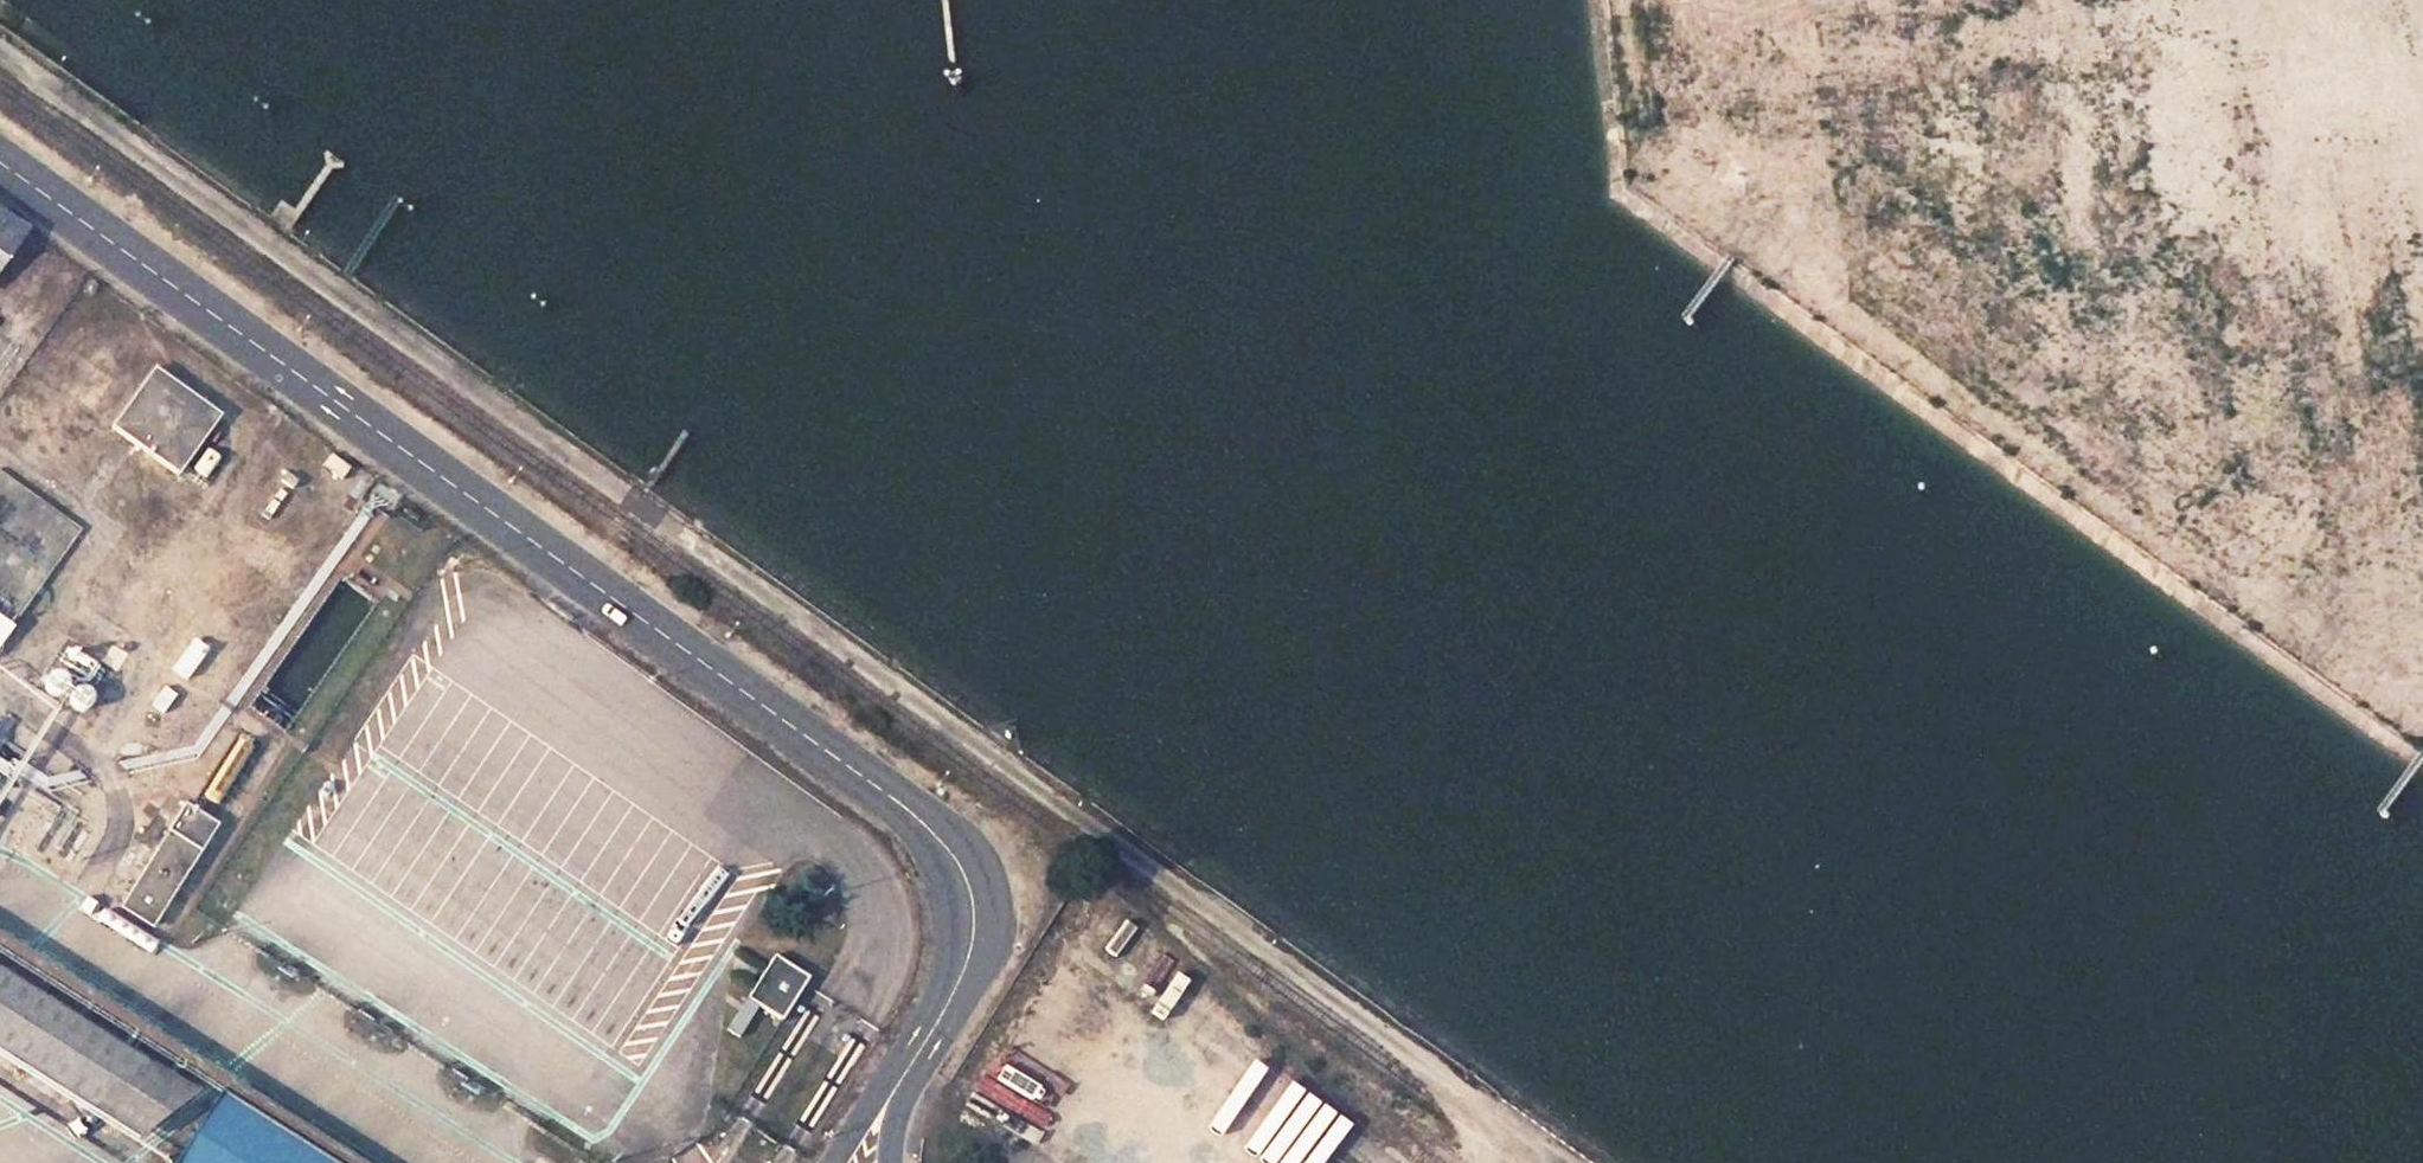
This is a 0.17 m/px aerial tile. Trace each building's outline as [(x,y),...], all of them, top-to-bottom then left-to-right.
[(28,232),(0,212),(0,271),(28,232)] [(151,368),(107,426),(174,476),(218,417),(151,368)] [(12,620),(38,578),(40,579),(55,553),(61,557),(80,525),(0,478),(0,640),(12,620)] [(168,831),(111,920),(145,942),(201,852),(168,831)] [(782,1021),(803,973),(765,956),(743,1004),(782,1021)] [(92,1110),(150,1063),(0,970),(0,1053),(92,1110)] [(131,1153),(147,1162),(312,1162),(179,1078),(131,1153)]
